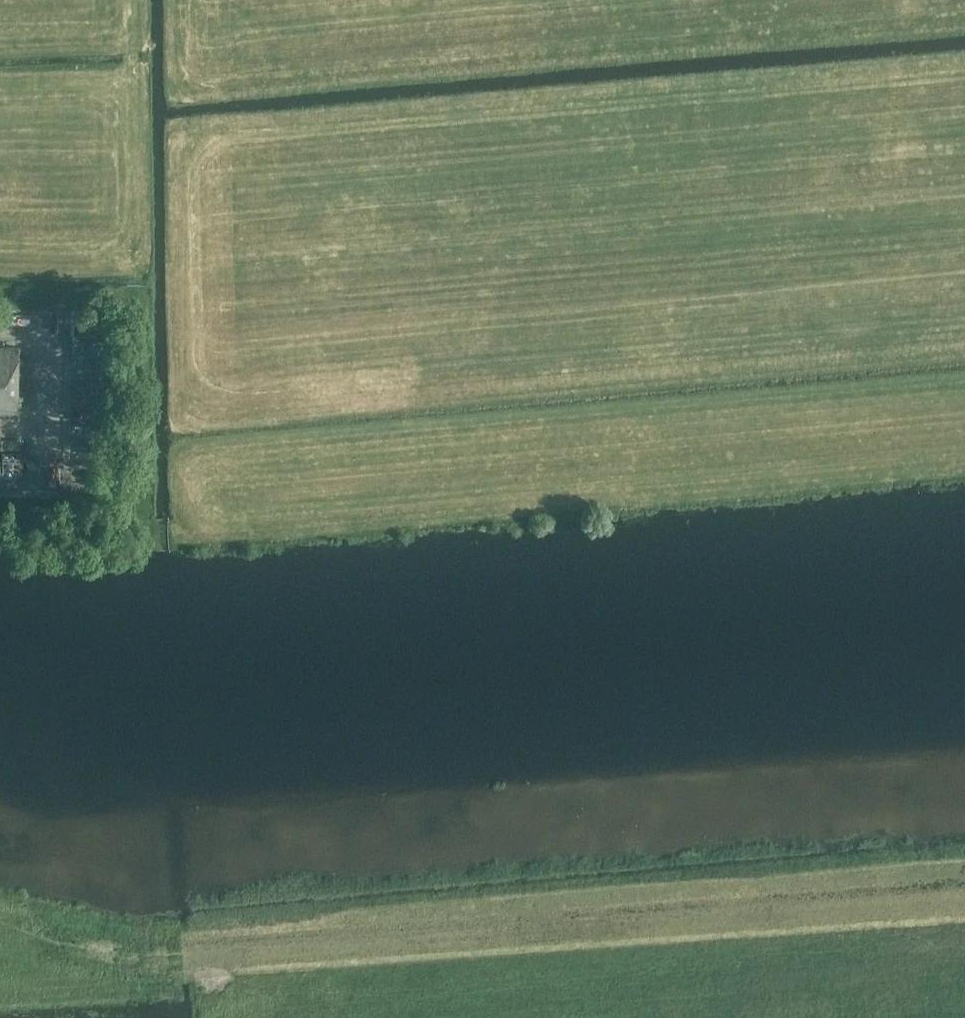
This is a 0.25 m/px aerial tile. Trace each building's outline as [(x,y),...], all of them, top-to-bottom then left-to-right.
[(67,356),(56,358),(50,317),(13,322),(16,341),(22,340),(24,356),(38,354),(41,372),(56,370),(55,365),(68,363),(67,356)] [(15,412),(16,345),(0,345),(0,412),(15,412)]
